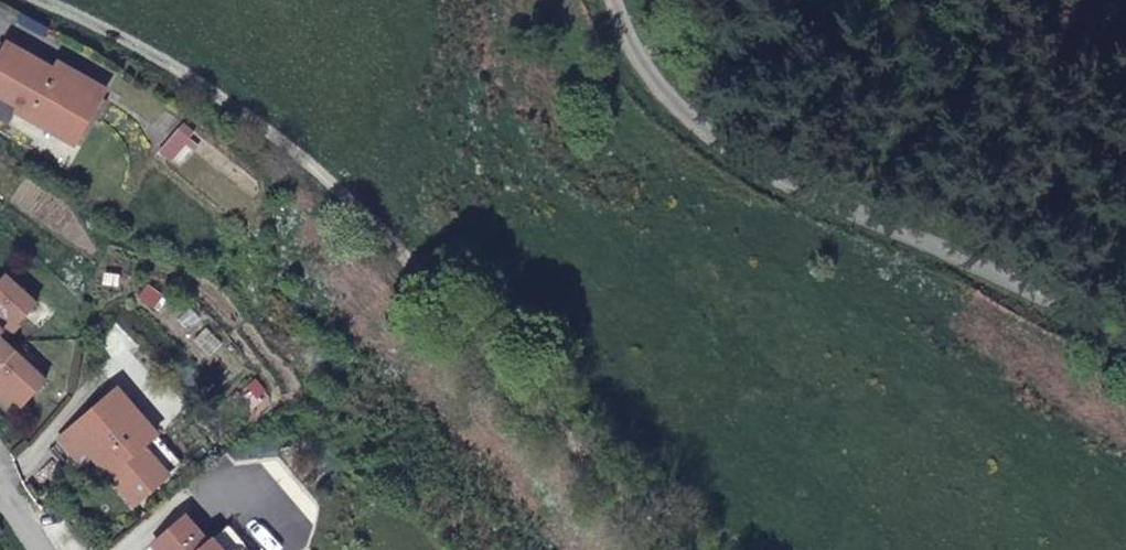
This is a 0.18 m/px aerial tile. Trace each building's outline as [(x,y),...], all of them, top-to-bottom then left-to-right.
[(72,142),(101,99),(10,44),(0,61),(0,92),(22,106),(26,100),(33,105),(30,111),(27,115),(72,142)] [(106,102),(101,99),(72,142),(78,146),(106,102)] [(26,100),(22,106),(30,111),(33,105),(26,100)] [(5,279),(0,284),(0,340),(3,342),(34,309),(5,279)] [(11,420),(43,390),(0,346),(0,408),(11,420)] [(110,417),(118,409),(100,390),(85,405),(99,406),(110,417)] [(168,464),(118,409),(110,417),(99,406),(85,405),(45,442),(63,462),(72,453),(122,507),(168,464)] [(214,526),(195,545),(170,518),(140,545),(144,549),(236,549),(214,526)]
